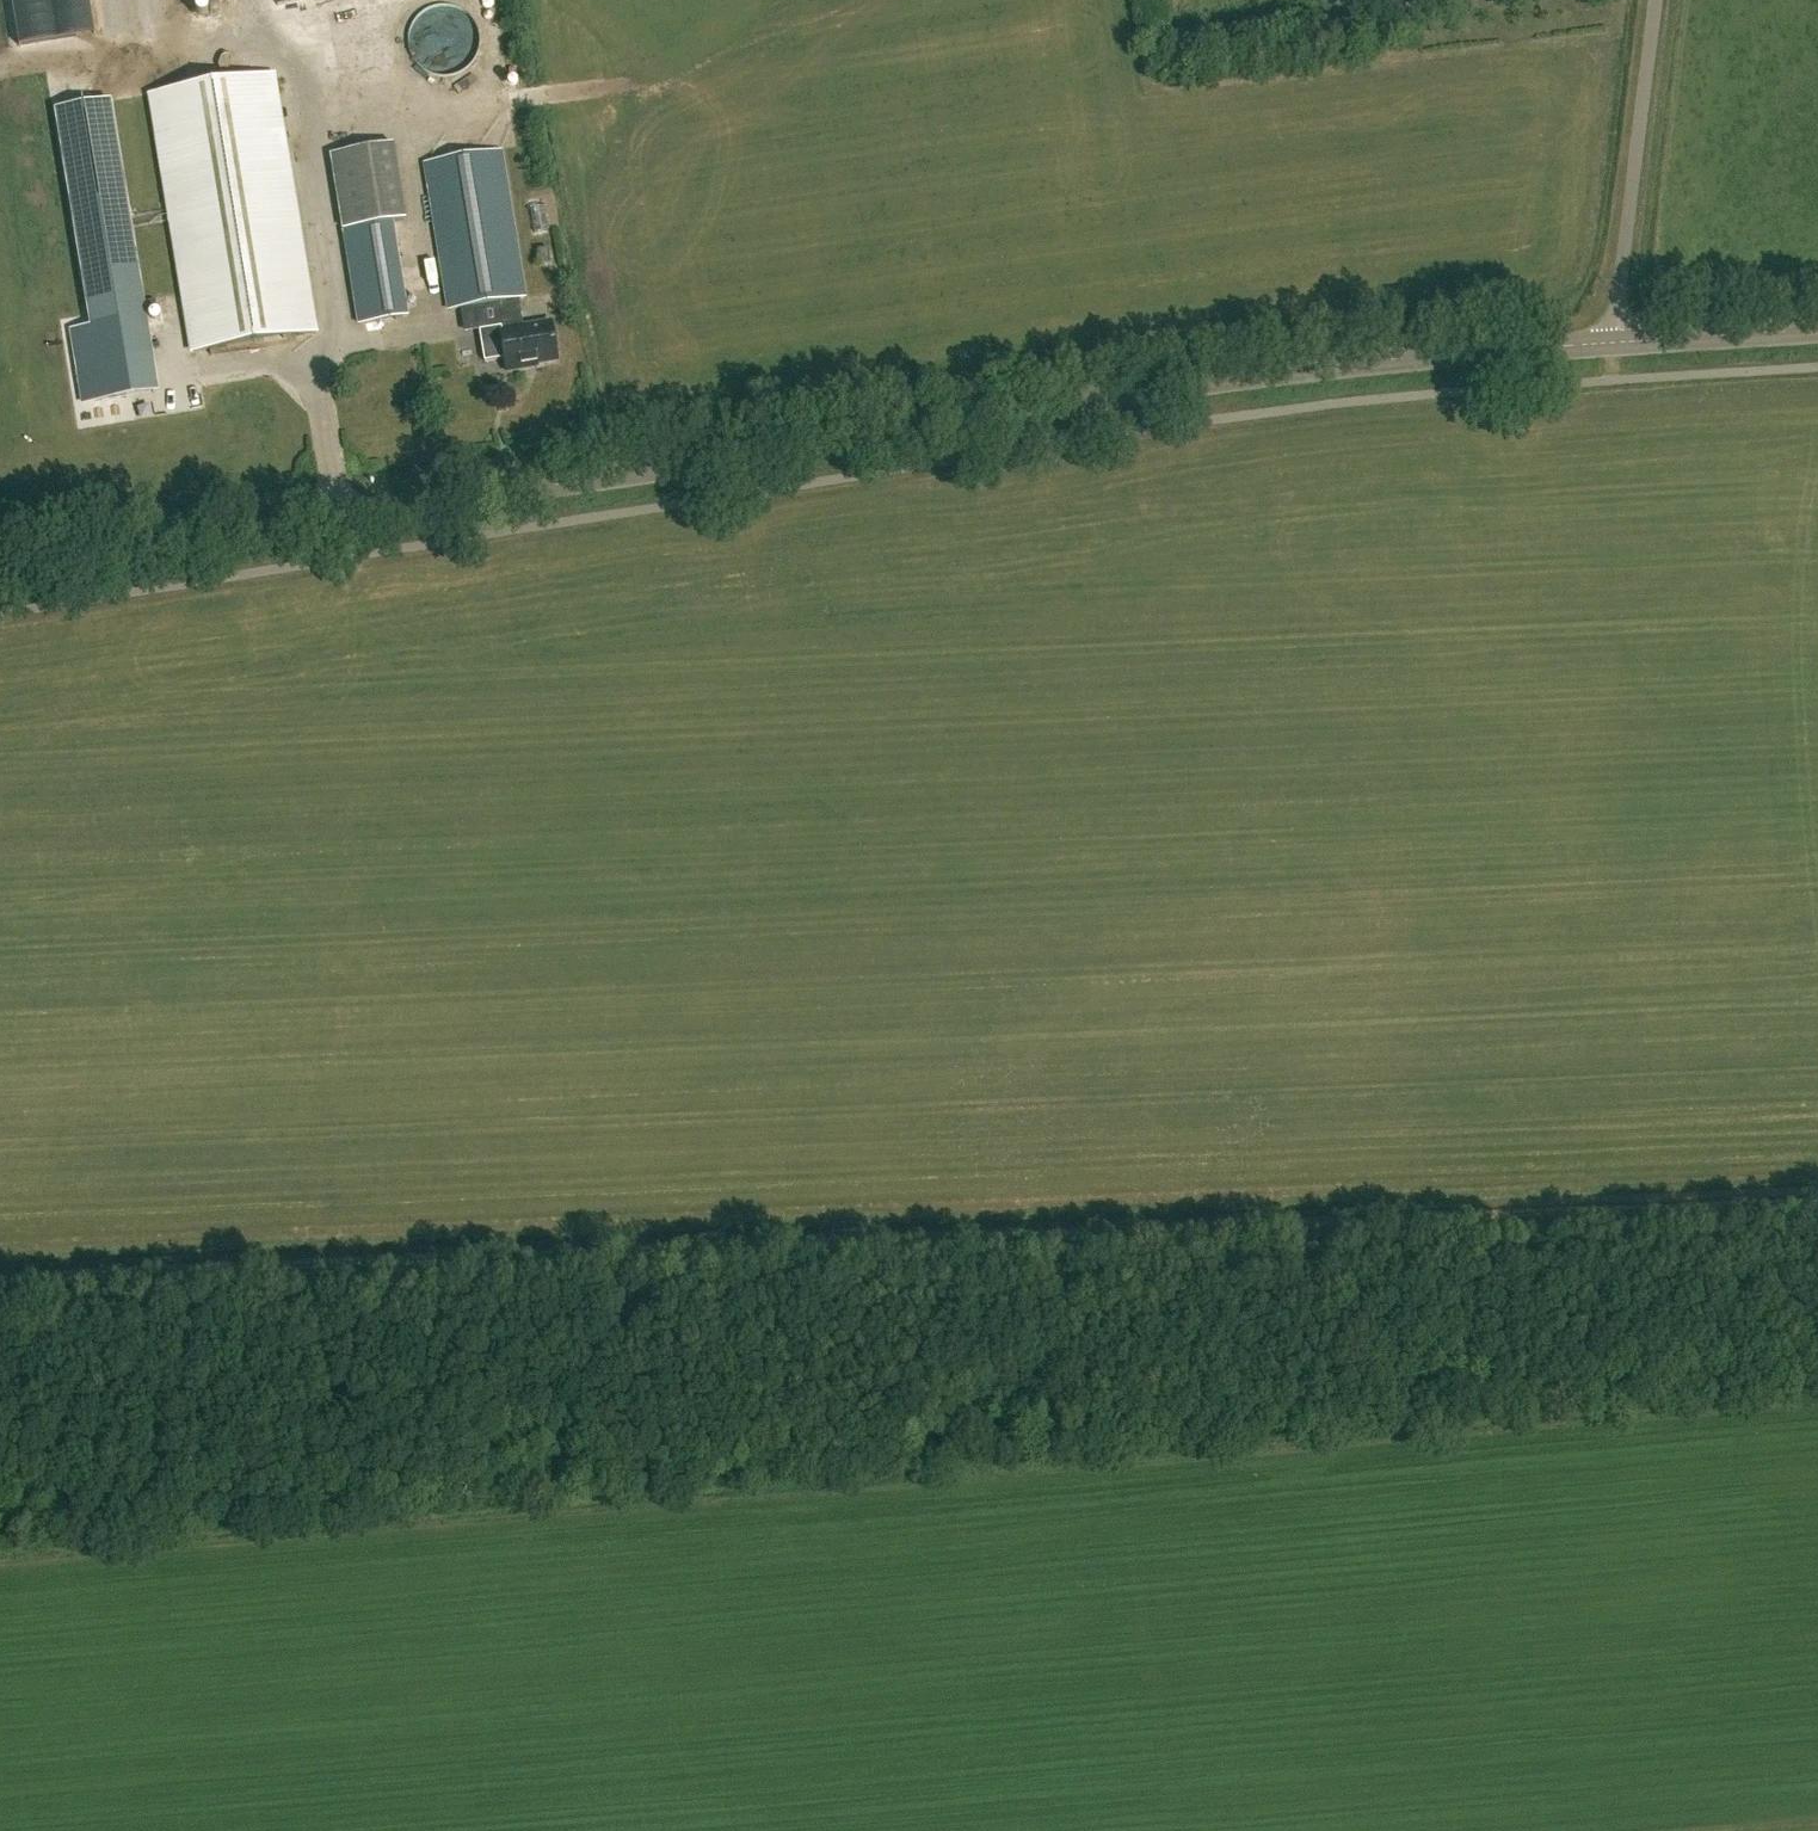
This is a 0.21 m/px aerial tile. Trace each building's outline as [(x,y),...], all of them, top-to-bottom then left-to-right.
[(15,45),(92,33),(86,0),(8,0),(15,45)] [(499,8),(481,11),(487,47),(505,44),(499,8)] [(419,68),(443,70),(448,22),(423,20),(419,68)] [(350,51),(350,60),(378,60),(378,51),(350,51)] [(279,142),(266,77),(144,100),(193,357),(315,333),(288,190),(291,189),(282,141),(279,142)] [(144,356),(97,109),(52,118),(101,374),(140,367),(138,357),(144,356)] [(401,220),(389,145),(329,155),(357,325),(404,317),(389,222),(401,220)] [(523,298),(499,151),(422,164),(447,311),(494,303),(498,331),(496,331),(502,373),(526,369),(525,366),(554,361),(548,322),(520,326),(516,299),(523,298)]
